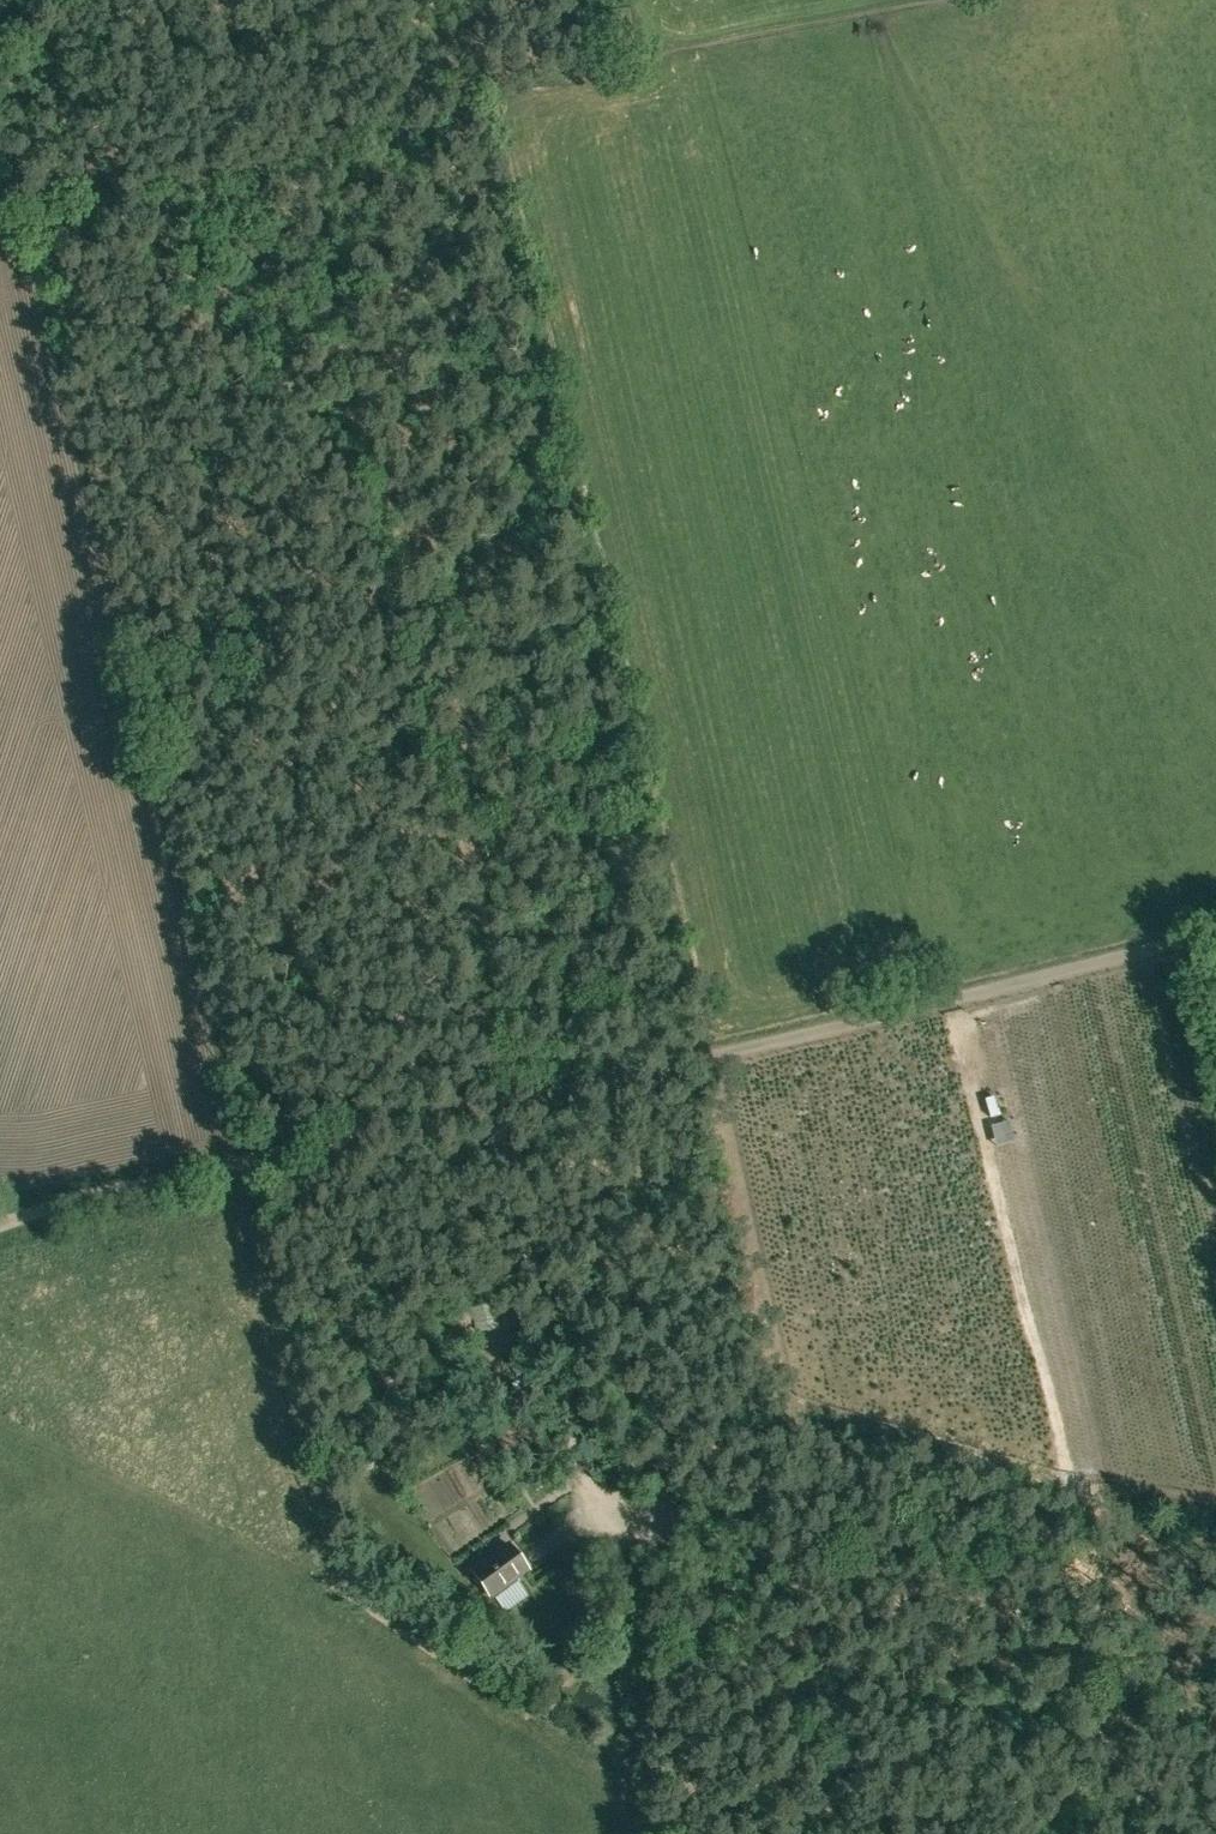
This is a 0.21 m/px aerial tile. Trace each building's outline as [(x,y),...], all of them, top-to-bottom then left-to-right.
[(491,1597),(528,1570),(508,1543),(472,1571),(491,1597)]
